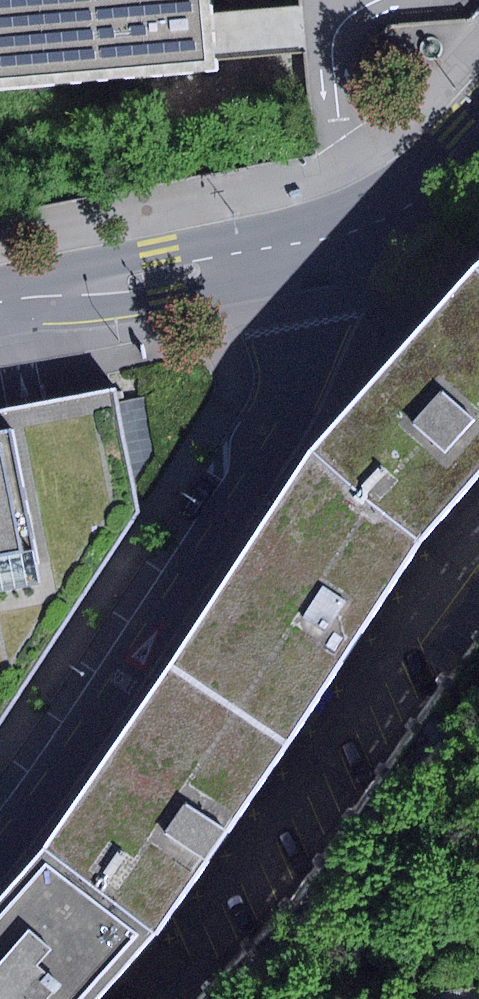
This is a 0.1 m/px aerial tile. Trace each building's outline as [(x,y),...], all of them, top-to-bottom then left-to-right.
[(209,67),(206,31),(204,0),(0,0),(0,84),(209,67)] [(311,450),(423,543),(478,479),(478,272),(473,267),(311,450)] [(140,512),(117,390),(29,406),(0,412),(0,728),(140,512)] [(170,664),(293,745),(352,651),(423,543),(311,450),(170,664)] [(42,848),(156,937),(293,745),(170,664),(42,848)] [(0,897),(0,998),(101,998),(156,937),(42,848),(0,897)]
